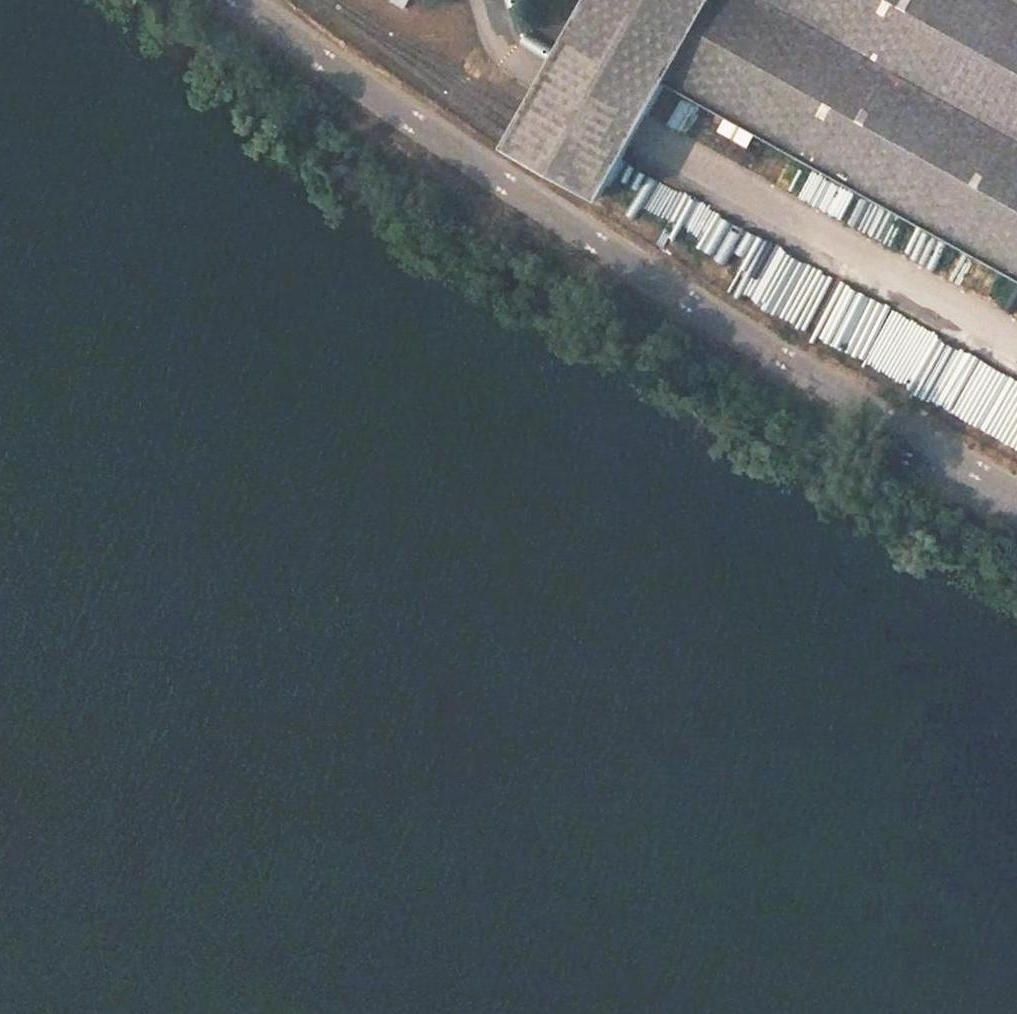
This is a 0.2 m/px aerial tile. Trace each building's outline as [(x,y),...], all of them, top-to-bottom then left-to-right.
[(1016,267),(1016,0),(598,0),(557,73),(647,123),(673,76),(1016,267)]
